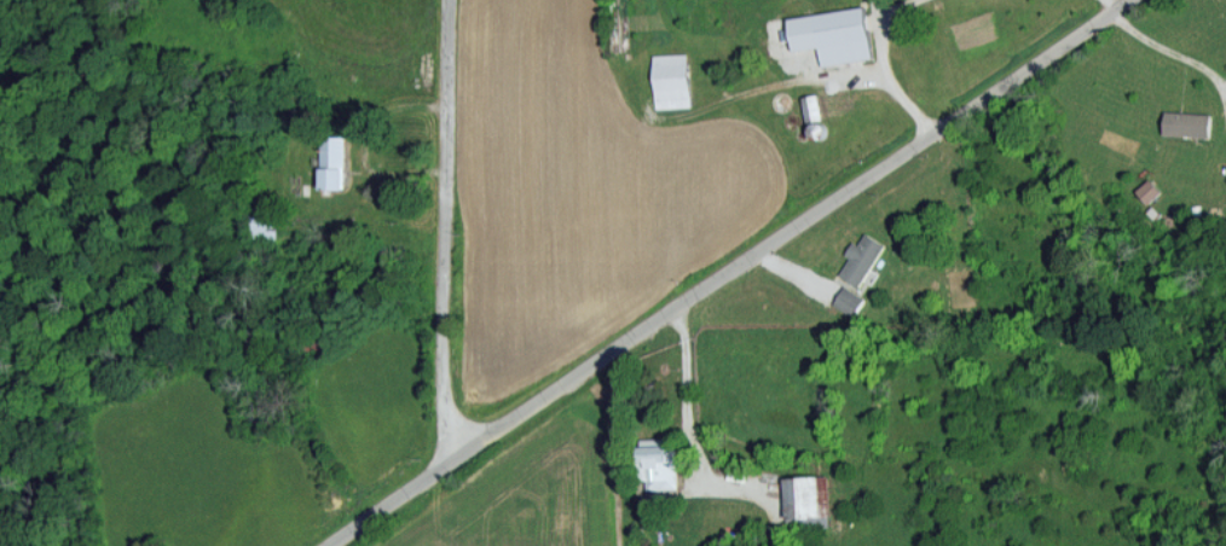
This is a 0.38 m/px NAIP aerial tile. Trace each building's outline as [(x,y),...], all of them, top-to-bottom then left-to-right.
[(786,17),(790,50),(820,46),(822,64),(871,58),(864,7),(786,17)] [(809,94),(810,119),(821,119),(819,93),(809,94)] [(1210,135),(1210,112),(1164,111),(1163,134),(1210,135)] [(329,179),(346,178),(345,136),(324,136),(326,174),(329,174),(329,179)] [(1163,190),(1150,178),(1138,191),(1151,203),(1163,190)] [(841,274),(860,286),(887,244),(867,231),(859,244),(854,240),(846,253),(851,257),(841,274)] [(854,315),(866,297),(846,284),(834,302),(854,315)] [(648,489),(678,488),(676,445),(661,446),(661,437),(637,438),(639,480),(647,479),(648,489)] [(784,477),(785,520),(830,518),(829,475),(784,477)]
